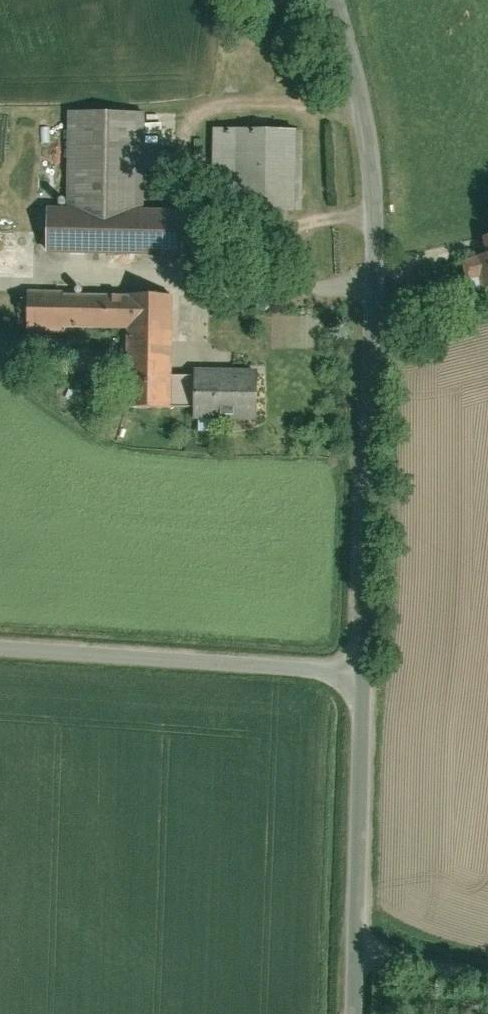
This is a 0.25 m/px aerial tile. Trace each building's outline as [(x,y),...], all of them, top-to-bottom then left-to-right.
[(141,119),(69,119),(69,213),(46,213),(46,249),(181,249),(181,214),(141,214),(141,119)] [(299,134),(214,132),(212,210),(297,212),(299,134)] [(474,247),(477,262),(462,265),(466,283),(478,280),(481,299),(487,297),(487,244),(474,247)] [(168,299),(26,296),(25,330),(131,332),(129,410),(167,411),(167,383),(168,299)] [(191,384),(167,383),(167,411),(190,411),(191,420),(254,422),(254,375),(192,374),(191,384)]
